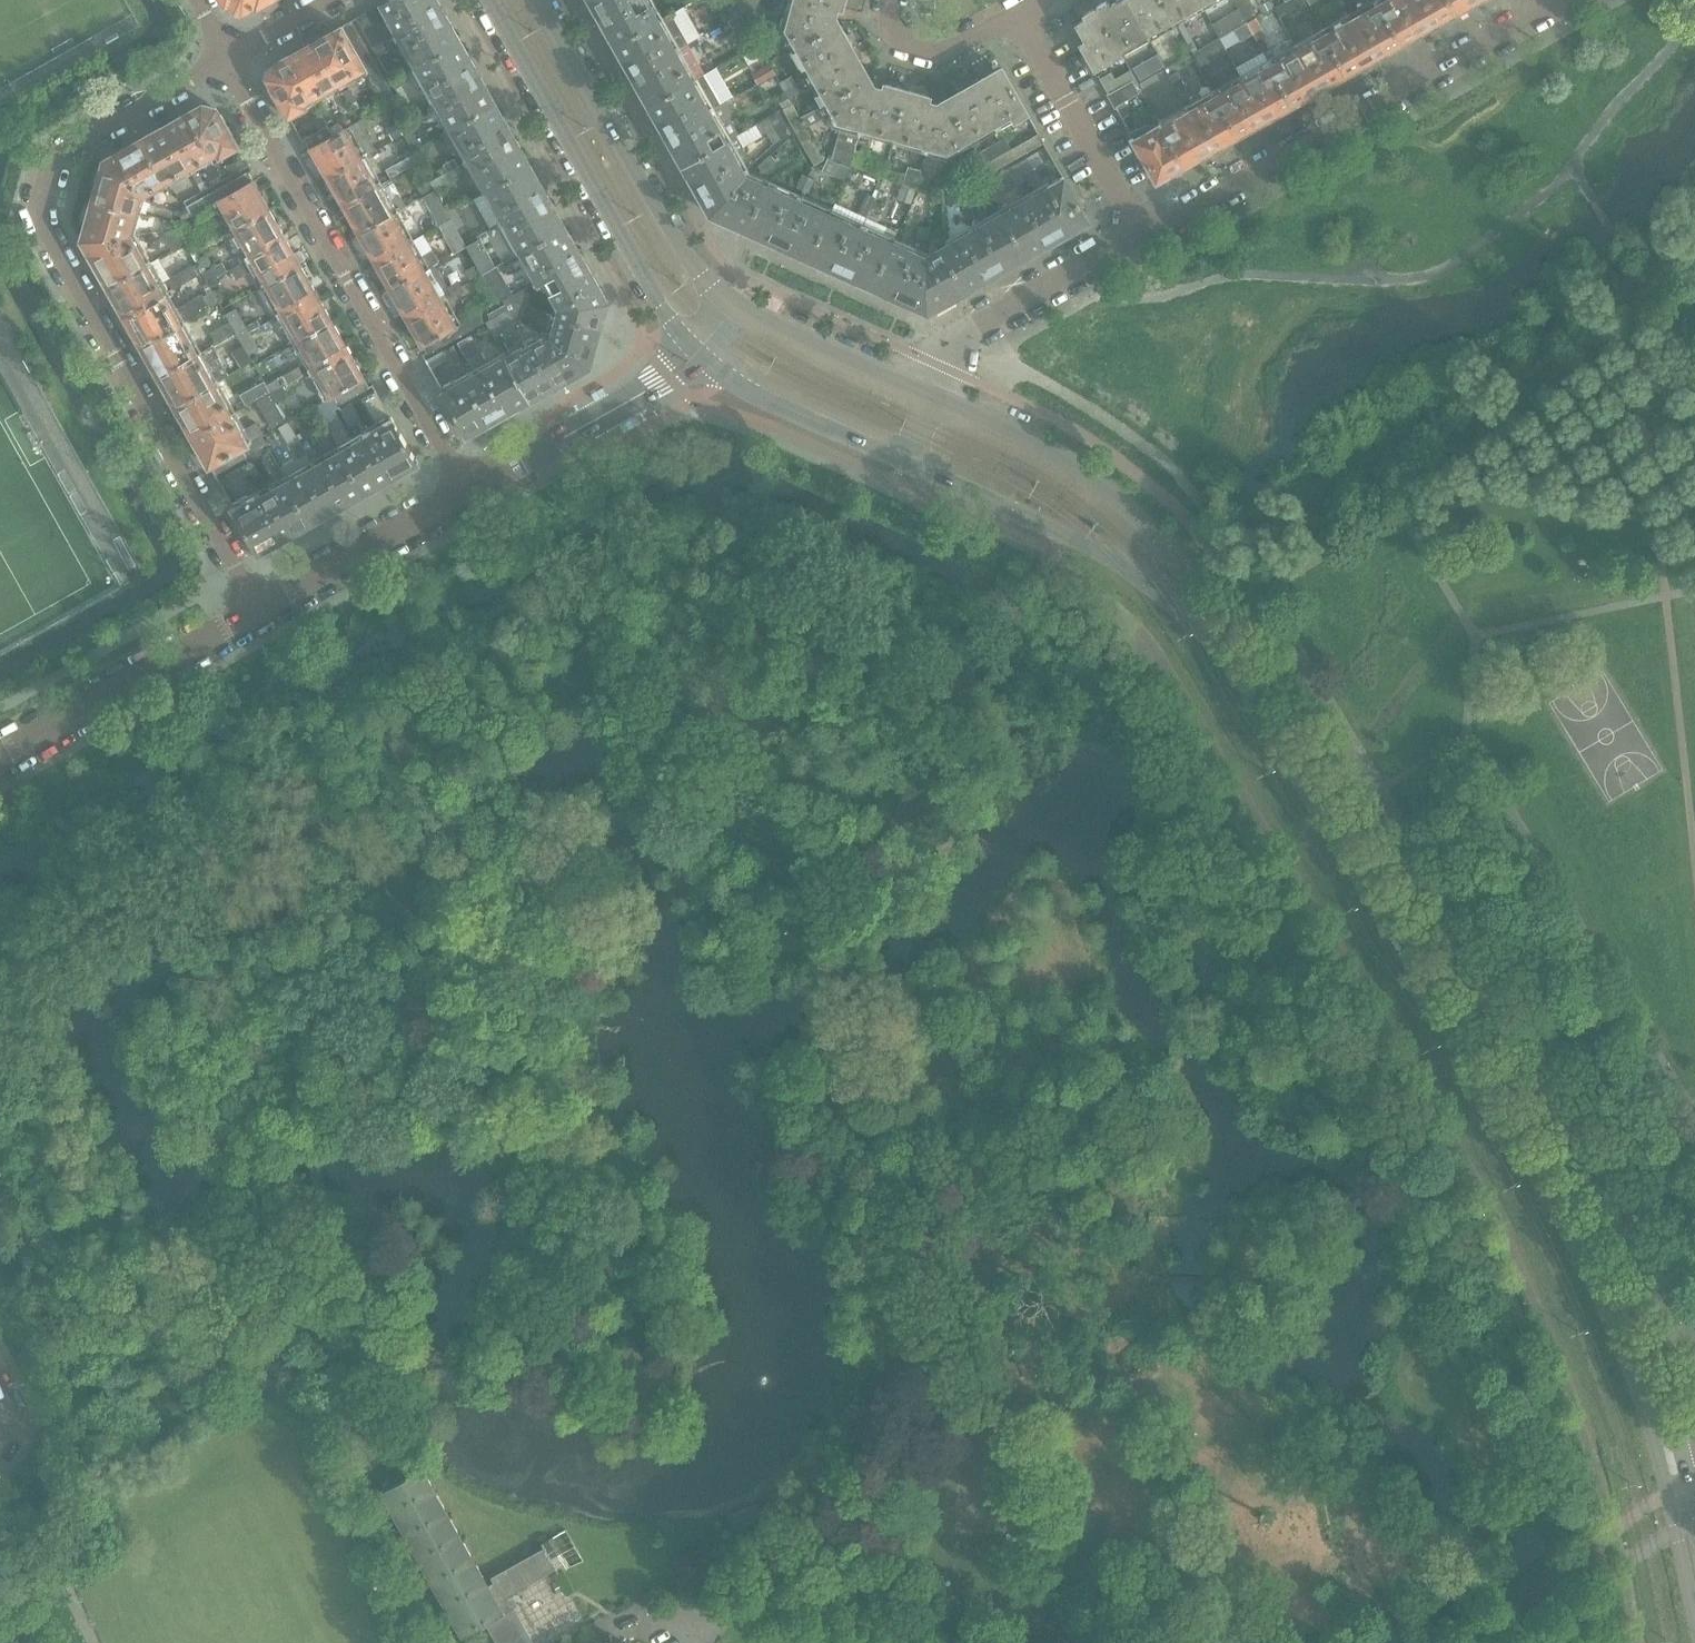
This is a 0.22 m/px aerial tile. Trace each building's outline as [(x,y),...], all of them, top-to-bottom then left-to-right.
[(226,5),(231,2),(235,9),(244,12),(256,5),(258,7),(269,0),(224,0),(226,5)] [(442,9),(437,0),(387,0),(378,5),(379,6),(356,19),(372,49),(399,33),(417,65),(460,41),(442,9)] [(648,0),(590,0),(615,44),(659,20),(648,0)] [(730,9),(736,5),(733,0),(726,0),(730,9)] [(744,0),(733,0),(736,5),(741,13),(744,0)] [(751,0),(744,0),(741,13),(754,5),(751,0)] [(837,20),(834,16),(838,6),(842,7),(844,0),(791,0),(784,26),(795,45),(837,20)] [(1169,23),(1185,50),(1189,47),(1186,40),(1184,41),(1162,0),(1118,0),(1109,5),(1107,1),(1095,8),(1121,51),(1169,23)] [(1211,0),(1162,0),(1184,41),(1186,40),(1191,37),(1180,17),(1211,0)] [(1269,0),(1274,8),(1278,6),(1289,0),(1270,0),(1269,0)] [(1306,2),(1305,0),(1289,0),(1278,6),(1283,15),(1306,2)] [(1454,12),(1456,12),(1449,0),(1381,0),(1379,1),(1401,42),(1403,42),(1405,43),(1412,39),(1413,36),(1443,19),(1446,20),(1453,15),(1454,12)] [(1456,12),(1457,11),(1459,12),(1467,8),(1467,5),(1476,0),(1449,0),(1456,12)] [(1399,46),(1400,43),(1401,42),(1379,1),(1324,32),(1325,34),(1347,73),(1348,72),(1351,73),(1358,69),(1359,66),(1389,49),(1392,50),(1399,46)] [(766,14),(759,3),(742,13),(748,24),(766,14)] [(1122,54),(1121,51),(1095,8),(1083,14),(1085,18),(1070,27),(1095,70),(1122,54)] [(1247,23),(1246,22),(1239,9),(1212,25),(1220,38),(1233,31),(1247,23)] [(693,81),(676,51),(686,45),(688,50),(699,44),(697,39),(688,44),(671,13),(659,20),(615,44),(649,105),(693,81)] [(1265,36),(1255,19),(1247,23),(1257,41),(1265,36)] [(345,30),(354,25),(351,20),(342,25),(345,30)] [(871,81),(839,24),(837,20),(795,45),(828,105),(871,81)] [(289,55),(313,98),(366,68),(363,64),(361,59),(358,54),(355,49),(353,44),(350,40),(348,35),(345,30),(342,25),(289,55)] [(348,35),(356,30),(354,25),(345,30),(348,35)] [(350,40),(359,35),(356,30),(348,35),(350,40)] [(1239,41),(1233,31),(1220,38),(1226,49),(1239,41)] [(1345,77),(1346,74),(1347,73),(1325,34),(1270,65),(1293,104),(1294,103),(1297,104),(1304,100),(1305,97),(1335,80),(1338,81),(1345,77)] [(353,44),(362,40),(359,35),(350,40),(353,44)] [(355,49),(364,44),(362,40),(353,44),(355,49)] [(495,103),(460,41),(417,65),(452,128),(495,103)] [(358,54),(367,49),(364,44),(355,49),(358,54)] [(370,54),(367,49),(358,54),(361,59),(370,54)] [(373,58),(370,54),(361,59),(363,64),(373,58)] [(313,98),(289,55),(279,61),(280,63),(272,67),(269,78),(273,86),(272,87),(289,117),(306,107),(303,103),(313,98)] [(375,63),(373,58),(363,64),(366,68),(375,63)] [(369,73),(378,68),(375,63),(366,68),(369,73)] [(1291,107),(1291,105),(1293,104),(1270,65),(1216,95),(1238,134),(1239,134),(1242,135),(1250,130),(1250,128),(1280,111),(1283,111),(1291,107)] [(372,78),(381,73),(378,68),(369,73),(372,78)] [(758,85),(775,75),(776,75),(772,68),(754,78),(758,85)] [(1027,112),(1002,68),(947,99),(970,140),(1012,117),(1013,120),(1027,112)] [(1106,74),(1099,78),(1109,94),(1128,84),(1133,81),(1135,86),(1138,84),(1130,69),(1115,78),(1111,71),(1106,74)] [(1191,96),(1178,71),(1169,76),(1181,98),(1183,100),(1191,96)] [(374,83),(383,78),(381,73),(372,78),(374,83)] [(409,82),(404,74),(391,81),(396,90),(409,82)] [(721,105),(703,74),(693,81),(649,105),(683,165),(736,136),(739,133),(728,115),(733,112),(727,102),(721,105)] [(797,84),(792,76),(779,83),(784,91),(797,84)] [(386,82),(383,78),(374,83),(377,87),(386,82)] [(894,138),(907,90),(885,84),(884,89),(874,86),(871,81),(828,105),(833,113),(825,117),(833,129),(840,131),(832,159),(851,165),(857,147),(869,151),(875,133),(894,138)] [(1129,100),(1140,93),(1135,86),(1133,81),(1128,84),(1109,94),(1116,108),(1122,119),(1136,111),(1129,100)] [(380,92),(389,87),(386,82),(377,87),(380,92)] [(801,92),(797,84),(784,91),(789,99),(801,92)] [(382,97),(391,92),(389,87),(380,92),(382,97)] [(356,101),(349,89),(343,93),(351,105),(356,101)] [(947,153),(970,140),(947,99),(938,104),(928,101),(929,97),(907,90),(894,138),(927,148),(925,158),(916,189),(925,192),(929,177),(935,179),(939,161),(937,150),(947,153)] [(385,102),(394,96),(391,92),(382,97),(385,102)] [(1238,134),(1216,95),(1189,111),(1183,100),(1181,98),(1173,103),(1179,115),(1162,125),(1184,165),(1185,164),(1188,165),(1195,161),(1196,158),(1226,141),(1229,142),(1236,138),(1237,135),(1238,134)] [(530,165),(495,103),(452,128),(487,190),(530,165)] [(786,114),(795,108),(792,104),(783,109),(786,114)] [(240,148),(221,114),(220,115),(217,110),(202,105),(197,108),(197,107),(187,113),(211,155),(215,153),(219,160),(240,148)] [(788,118),(798,113),(795,108),(786,114),(788,118)] [(787,133),(788,128),(779,112),(757,124),(763,135),(766,134),(774,145),(787,133)] [(211,155),(187,113),(141,139),(165,181),(189,167),(203,192),(208,189),(194,165),(211,155)] [(791,123),(800,118),(800,117),(798,113),(788,118),(791,123)] [(312,147),(346,127),(352,123),(350,118),(330,129),(328,126),(321,114),(314,118),(321,131),(307,139),(312,147)] [(1184,165),(1162,125),(1156,114),(1146,119),(1148,122),(1130,132),(1157,180),(1172,172),(1175,173),(1182,168),(1183,166),(1184,165)] [(408,126),(403,116),(395,120),(396,122),(400,130),(408,126)] [(793,128),(803,122),(800,118),(791,123),(793,128)] [(396,122),(386,127),(393,140),(403,134),(400,130),(396,122)] [(796,132),(806,127),(803,122),(793,128),(796,132)] [(363,157),(346,127),(312,147),(311,148),(327,177),(363,157)] [(799,137),(808,132),(806,127),(796,132),(799,137)] [(801,142),(811,136),(808,132),(799,137),(801,142)] [(1044,143),(1039,133),(1034,136),(1039,145),(1044,143)] [(748,175),(739,158),(746,154),(736,136),(683,165),(711,214),(746,230),(767,184),(748,175)] [(804,146),(813,141),(811,136),(801,142),(804,146)] [(1039,145),(1034,136),(1029,139),(1034,148),(1039,145)] [(165,181),(141,139),(104,160),(93,200),(137,213),(140,202),(137,196),(165,181)] [(1034,148),(1029,139),(1024,142),(1029,151),(1034,148)] [(807,151),(816,146),(813,141),(804,146),(807,151)] [(1009,149),(1005,141),(992,148),(996,156),(1009,149)] [(1029,151),(1024,142),(1018,145),(1024,154),(1029,151)] [(1024,154),(1018,145),(1013,148),(1018,157),(1024,154)] [(809,156),(819,150),(816,146),(807,151),(809,156)] [(1018,157),(1013,148),(1012,149),(1008,151),(1013,160),(1018,157)] [(812,160),(822,155),(821,155),(819,150),(809,156),(812,160)] [(880,176),(885,159),(857,151),(852,166),(880,176)] [(1013,160),(1008,151),(1003,154),(1008,163),(1013,160)] [(753,163),(760,157),(756,152),(749,158),(753,163)] [(1008,163),(1003,154),(998,157),(1003,166),(1008,163)] [(400,173),(420,163),(415,155),(383,173),(387,181),(387,180),(400,173)] [(823,161),(825,156),(822,155),(812,160),(814,165),(823,161)] [(764,174),(776,162),(770,156),(758,167),(764,174)] [(916,189),(925,158),(918,156),(914,169),(908,167),(903,185),(916,189)] [(232,176),(249,166),(244,157),(227,167),(232,176)] [(388,201),(363,157),(327,177),(359,233),(395,213),(406,206),(399,194),(388,201)] [(1003,166),(998,157),(993,159),(998,169),(1003,166)] [(1033,169),(1027,158),(1016,165),(1022,176),(1033,169)] [(458,165),(454,159),(443,165),(447,172),(458,165)] [(998,169),(993,159),(988,162),(993,171),(998,169)] [(993,171),(988,162),(984,164),(983,165),(988,174),(993,171)] [(462,173),(458,165),(447,172),(451,179),(462,173)] [(565,227),(530,165),(487,190),(522,251),(565,227)] [(988,174),(983,165),(977,168),(983,177),(988,174)] [(1021,176),(1022,176),(1016,165),(1007,170),(1017,187),(1025,182),(1021,176)] [(247,173),(243,175),(248,183),(253,180),(252,180),(251,181),(247,173)] [(434,190),(425,174),(414,179),(423,196),(434,190)] [(803,190),(809,177),(803,174),(797,188),(803,190)] [(243,175),(240,177),(244,185),(248,183),(243,175)] [(1028,256),(1083,225),(1084,223),(1086,218),(1085,215),(1062,175),(1048,183),(1050,186),(1034,196),(1018,204),(1002,212),(1028,256)] [(240,177),(235,180),(240,188),(244,185),(240,177)] [(808,193),(814,180),(809,177),(803,190),(808,193)] [(269,209),(256,186),(253,180),(248,183),(244,185),(240,188),(235,191),(231,193),(227,196),(222,198),(218,201),(213,203),(209,206),(205,208),(201,210),(197,213),(201,220),(213,213),(220,205),(233,229),(269,209)] [(235,180),(231,182),(235,191),(240,188),(235,180)] [(231,182),(226,185),(231,193),(235,191),(231,182)] [(956,190),(953,183),(946,187),(948,192),(956,190)] [(810,259),(831,213),(767,184),(746,230),(810,259)] [(226,185),(222,187),(227,196),(231,193),(226,185)] [(911,204),(916,191),(902,186),(897,199),(911,204)] [(222,187),(217,190),(222,198),(227,196),(222,187)] [(217,190),(213,193),(218,201),(222,198),(217,190)] [(213,193),(209,195),(213,203),(218,201),(213,193)] [(960,202),(957,193),(946,197),(949,206),(960,202)] [(882,236),(886,227),(877,223),(880,217),(869,212),(876,198),(867,194),(858,214),(836,204),(831,213),(810,259),(873,287),(894,242),(882,236)] [(209,195),(205,197),(209,206),(213,203),(209,195)] [(205,197),(201,200),(205,208),(209,206),(205,197)] [(131,234),(137,213),(93,200),(82,240),(108,285),(148,263),(131,234)] [(201,200),(197,202),(201,210),(205,208),(201,200)] [(197,202),(192,205),(197,213),(201,210),(197,202)] [(975,217),(971,204),(963,207),(967,220),(975,217)] [(192,205),(188,207),(193,215),(197,213),(192,205)] [(188,207),(178,213),(183,221),(193,215),(188,207)] [(465,225),(456,208),(448,213),(457,229),(465,225)] [(301,265),(287,240),(269,209),(233,229),(244,248),(236,253),(236,254),(241,263),(250,258),(265,286),(301,265)] [(966,291),(1028,256),(1002,212),(976,227),(943,245),(943,251),(966,291)] [(426,268),(395,213),(359,233),(390,289),(426,268)] [(179,229),(176,225),(175,223),(164,221),(162,231),(163,231),(179,229)] [(607,302),(565,227),(522,251),(520,252),(538,283),(544,279),(557,303),(553,316),(600,329),(607,302)] [(928,241),(929,228),(918,227),(917,240),(928,241)] [(179,229),(163,231),(171,250),(185,242),(179,229)] [(966,291),(943,251),(932,257),(931,259),(894,242),(873,287),(928,312),(966,291)] [(251,272),(245,262),(231,270),(237,280),(251,272)] [(182,323),(148,263),(108,285),(142,345),(182,323)] [(208,283),(228,272),(222,263),(203,274),(208,283)] [(173,290),(198,276),(192,265),(167,279),(173,290)] [(332,321),(318,296),(301,265),(265,286),(282,315),(272,321),(279,333),(289,327),(296,341),(332,321)] [(480,275),(476,266),(466,271),(470,280),(480,275)] [(458,325),(427,269),(426,268),(390,289),(422,345),(427,342),(432,340),(436,337),(441,335),(446,332),(451,329),(455,327),(458,325)] [(451,293),(461,287),(458,282),(448,288),(451,293)] [(453,298),(464,292),(461,287),(451,293),(453,298)] [(526,307),(531,296),(526,287),(515,294),(502,301),(505,305),(511,301),(511,302),(518,304),(526,307)] [(185,322),(218,303),(212,292),(204,297),(202,294),(177,309),(185,322)] [(250,333),(236,309),(226,315),(240,339),(250,333)] [(479,313),(474,316),(480,326),(482,325),(484,324),(479,313)] [(495,337),(520,322),(516,319),(510,316),(505,313),(491,320),(487,323),(495,337)] [(474,316),(469,319),(475,329),(480,326),(474,316)] [(589,366),(600,329),(553,316),(546,341),(523,354),(520,349),(507,356),(531,399),(589,366)] [(469,319),(465,321),(470,331),(475,329),(469,319)] [(250,332),(261,326),(258,321),(247,327),(250,332)] [(364,378),(332,321),(296,341),(298,343),(285,351),(291,362),(304,354),(318,379),(314,381),(325,401),(333,396),(338,393),(344,390),(349,387),(354,384),(359,381),(364,378)] [(465,321),(460,324),(465,334),(470,331),(465,321)] [(215,382),(182,323),(142,345),(175,404),(215,382)] [(216,343),(234,332),(229,323),(211,334),(216,343)] [(458,325),(455,327),(461,337),(465,334),(460,324),(458,325)] [(455,327),(451,329),(456,339),(461,337),(455,327)] [(451,329),(446,332),(451,342),(456,339),(451,329)] [(446,332),(441,335),(447,344),(451,342),(446,332)] [(259,350),(250,333),(240,339),(250,356),(259,350)] [(441,335),(436,337),(442,347),(447,344),(441,335)] [(472,336),(458,343),(473,370),(487,363),(472,336)] [(436,337),(432,340),(437,349),(442,347),(436,337)] [(432,340),(427,342),(432,352),(437,349),(432,340)] [(427,342),(422,345),(426,352),(428,355),(432,352),(427,342)] [(448,360),(446,357),(456,351),(454,347),(443,352),(443,351),(426,361),(431,370),(448,360)] [(251,361),(244,350),(236,355),(242,366),(251,361)] [(531,399),(507,356),(455,385),(452,380),(441,387),(468,435),(531,399)] [(272,394),(303,376),(299,367),(267,385),(271,393),(272,394)] [(290,389),(307,380),(304,375),(303,376),(272,394),(277,402),(293,393),(290,389)] [(370,388),(364,378),(359,381),(365,391),(370,388)] [(365,391),(359,381),(354,384),(359,394),(365,391)] [(241,449),(250,444),(215,382),(175,404),(210,466),(215,464),(220,461),(225,458),(231,455),(236,452),(241,449)] [(246,406),(270,392),(264,382),(240,395),(246,406)] [(359,394),(354,384),(349,387),(354,396),(359,394)] [(354,396),(349,387),(344,390),(349,399),(354,396)] [(349,399),(344,390),(338,393),(344,402),(349,399)] [(417,463),(376,391),(362,399),(377,427),(366,433),(367,435),(342,449),(366,492),(417,463)] [(344,402),(338,393),(333,396),(338,405),(344,402)] [(252,441),(285,423),(269,395),(257,402),(266,419),(257,424),(257,423),(245,429),(252,441)] [(359,415),(352,403),(345,407),(352,420),(359,415)] [(349,440),(342,427),(331,433),(338,446),(349,440)] [(245,456),(267,444),(262,437),(250,444),(241,449),(245,456)] [(245,456),(241,449),(236,452),(241,460),(246,458),(245,456)] [(311,523),(366,492),(342,449),(287,480),(311,523)] [(241,460),(236,452),(231,455),(235,463),(241,460)] [(235,463),(231,455),(225,458),(230,466),(235,463)] [(230,466),(225,458),(220,461),(225,469),(230,466)] [(225,469),(220,461),(215,464),(220,472),(225,469)] [(220,472),(215,464),(210,466),(215,475),(220,472)] [(311,523),(287,480),(260,495),(259,493),(247,499),(245,496),(231,504),(258,553),(311,523)] [(506,1595),(555,1568),(558,1573),(558,1572),(559,1572),(542,1543),(541,1544),(544,1548),(492,1577),(495,1582),(488,1586),(423,1470),(424,1469),(424,1468),(381,1492),(381,1493),(383,1492),(462,1634),(461,1635),(461,1636),(486,1622),(498,1642),(532,1642),(506,1595)] [(560,1579),(552,1583),(558,1593),(566,1589),(560,1579)]
